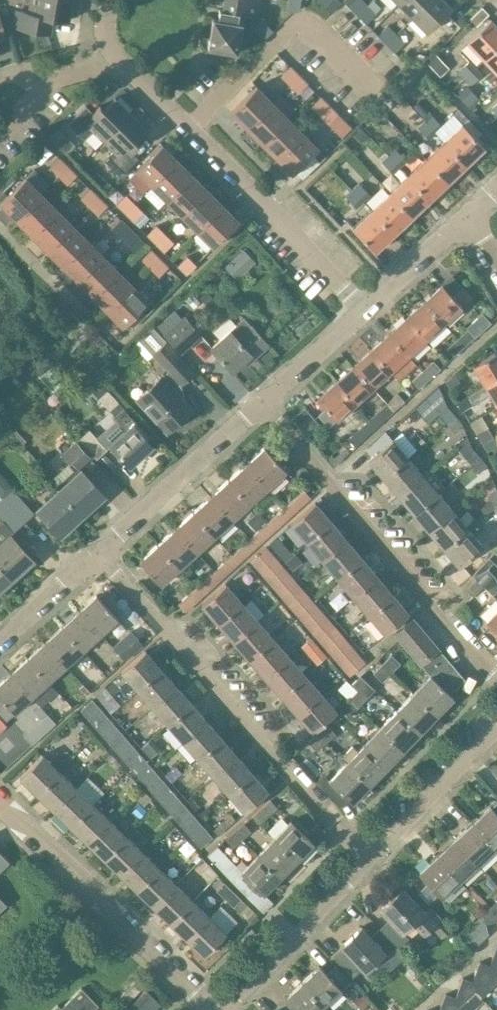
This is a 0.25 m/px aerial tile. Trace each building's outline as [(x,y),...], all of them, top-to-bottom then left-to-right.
[(28,13),(17,11),(14,26),(21,27),(20,27),(50,32),(51,17),(69,20),(72,0),(30,0),(28,13)] [(259,0),(224,0),(223,6),(257,11),(259,0)] [(301,0),(288,0),(286,9),(294,11),(299,9),(301,0)] [(339,0),(319,0),(331,12),(341,2),(339,0)] [(357,14),(367,4),(363,0),(354,0),(349,6),(357,14)] [(399,1),(414,15),(429,0),(400,0),(399,1)] [(445,0),(429,0),(414,15),(428,30),(452,7),(445,0)] [(367,4),(357,14),(366,23),(376,13),(367,4)] [(257,11),(223,6),(223,8),(219,7),(217,16),(213,16),(211,25),(208,46),(238,51),(241,30),(242,22),(242,21),(244,12),(257,14),(257,11)] [(251,25),(254,28),(263,19),(259,16),(251,25)] [(485,61),(496,49),(496,23),(492,18),(467,42),(485,61)] [(266,23),(263,19),(254,28),(258,31),(266,23)] [(270,26),(266,23),(258,31),(261,35),(270,26)] [(377,35),(386,43),(396,33),(387,24),(377,35)] [(270,26),(261,35),(265,39),(273,30),(270,26)] [(405,42),(396,33),(386,43),(395,52),(405,42)] [(496,73),(496,49),(485,61),(496,73)] [(477,68),(470,60),(457,72),(465,80),(477,68)] [(281,75),(290,84),(300,74),(291,65),(281,75)] [(483,73),(477,68),(465,80),(470,86),(483,73)] [(308,82),(300,74),(290,84),(298,92),(308,82)] [(230,111),(246,127),(272,101),(257,85),(230,111)] [(311,106),(320,114),(330,104),(322,96),(311,106)] [(93,130),(102,140),(130,112),(115,97),(103,108),(99,104),(93,111),(86,105),(68,123),(84,139),(93,130)] [(246,127),(261,142),(287,116),(272,101),(246,127)] [(339,113),(330,104),(320,114),(329,123),(339,113)] [(102,140),(112,150),(103,160),(120,176),(139,158),(131,149),(138,143),(135,140),(146,128),(130,112),(102,140)] [(437,132),(442,126),(430,113),(424,119),(437,132)] [(261,142),(276,157),(302,131),(287,116),(261,142)] [(428,140),(437,132),(424,119),(416,127),(428,140)] [(463,123),(445,140),(467,164),(486,146),(463,123)] [(318,147),(302,131),(276,157),(291,173),(318,147)] [(445,140),(427,158),(449,181),(467,164),(445,140)] [(136,169),(151,185),(177,160),(162,144),(136,169)] [(400,166),(407,159),(394,146),(387,153),(400,166)] [(394,174),(400,166),(387,153),(380,161),(394,174)] [(68,166),(60,157),(49,167),(58,176),(68,166)] [(427,158),(408,175),(431,199),(449,181),(427,158)] [(151,185),(166,201),(192,175),(177,160),(151,185)] [(77,175),(68,166),(58,176),(66,185),(77,175)] [(166,201),(182,216),(208,190),(192,175),(166,201)] [(408,175),(390,192),(413,216),(431,199),(408,175)] [(16,218),(42,192),(26,176),(0,203),(16,218)] [(364,201),(371,195),(359,183),(352,189),(364,201)] [(99,196),(90,188),(80,198),(88,207),(99,196)] [(356,208),(364,201),(352,189),(345,195),(356,208)] [(182,216),(197,231),(223,206),(208,190),(182,216)] [(16,218),(31,234),(57,207),(42,192),(16,218)] [(390,192),(372,209),(395,233),(413,216),(390,192)] [(134,202),(126,193),(116,203),(124,212),(134,202)] [(108,204),(99,196),(88,207),(97,215),(108,204)] [(149,217),(134,202),(124,212),(139,227),(149,217)] [(239,222),(223,206),(197,231),(212,247),(239,222)] [(31,234),(46,249),(72,223),(57,207),(31,234)] [(395,233),(372,209),(353,227),(376,251),(395,233)] [(129,227),(120,218),(110,228),(119,237),(129,227)] [(46,249),(61,264),(88,238),(72,223),(46,249)] [(165,233),(156,224),(146,234),(154,243),(165,233)] [(138,235),(129,227),(119,237),(128,246),(138,235)] [(173,242),(165,233),(154,243),(163,252),(173,242)] [(61,264),(76,279),(103,253),(88,238),(61,264)] [(236,278),(256,261),(244,247),(224,264),(236,278)] [(160,257),(151,249),(141,259),(149,267),(160,257)] [(76,279),(92,294),(118,268),(103,253),(76,279)] [(186,274),(196,264),(188,255),(178,265),(186,274)] [(169,266),(160,257),(149,267),(158,276),(169,266)] [(92,294),(107,310),(133,283),(118,268),(92,294)] [(453,295),(463,287),(454,278),(445,286),(453,295)] [(149,299),(133,283),(107,310),(123,325),(149,299)] [(464,306),(462,304),(471,296),(463,287),(453,295),(444,284),(426,300),(446,322),(464,306)] [(426,300),(408,316),(428,338),(446,322),(426,300)] [(181,353),(203,334),(185,313),(163,333),(181,353)] [(467,325),(473,332),(488,320),(482,313),(467,325)] [(410,355),(428,338),(408,316),(389,333),(410,355)] [(255,358),(270,344),(252,324),(245,329),(239,322),(211,347),(233,371),(252,354),(255,358)] [(469,328),(459,337),(466,344),(476,335),(469,328)] [(389,333),(372,348),(400,379),(416,363),(408,356),(410,355),(389,333)] [(459,337),(446,348),(453,356),(466,344),(459,337)] [(172,385),(177,381),(181,385),(195,371),(167,340),(152,353),(167,369),(137,398),(167,430),(192,406),(172,385)] [(374,387),(390,372),(398,380),(400,379),(372,348),(354,365),(374,387)] [(486,385),(496,379),(496,351),(474,364),(486,385)] [(432,359),(422,369),(430,377),(440,368),(432,359)] [(354,365),(336,381),(356,403),(374,387),(354,365)] [(422,369),(411,379),(419,388),(430,377),(422,369)] [(446,379),(451,388),(452,389),(462,382),(456,373),(446,379)] [(108,408),(116,400),(97,379),(88,386),(108,408)] [(491,393),(491,392),(496,402),(496,379),(486,385),(469,396),(473,403),(491,393)] [(318,397),(327,406),(319,413),(329,426),(337,418),(338,419),(356,403),(336,381),(318,397)] [(424,398),(446,423),(455,415),(444,402),(446,401),(437,386),(424,398)] [(387,401),(394,409),(405,400),(397,392),(387,401)] [(473,403),(469,396),(457,403),(462,410),(473,403)] [(387,401),(369,419),(376,426),(394,409),(387,401)] [(111,414),(127,430),(111,444),(130,465),(153,444),(135,425),(137,422),(121,405),(112,412),(111,414)] [(462,424),(455,415),(446,423),(453,432),(462,424)] [(376,426),(369,419),(351,435),(358,443),(376,426)] [(476,434),(481,443),(492,436),(487,427),(476,434)] [(93,454),(97,458),(107,448),(88,428),(78,438),(93,454)] [(486,451),(496,445),(496,444),(492,436),(481,443),(486,451)] [(369,457),(385,476),(408,456),(393,437),(369,457)] [(60,455),(74,471),(93,454),(78,438),(62,453),(60,455)] [(264,445),(246,462),(269,487),(287,470),(264,445)] [(462,454),(471,464),(480,456),(471,446),(462,454)] [(423,473),(408,456),(385,476),(400,494),(423,473)] [(471,464),(479,473),(488,464),(480,456),(471,464)] [(246,462),(228,478),(251,503),(269,487),(246,462)] [(82,514),(105,494),(82,468),(59,489),(82,514)] [(400,494),(415,511),(439,491),(423,473),(400,494)] [(228,478),(210,494),(233,519),(251,503),(228,478)] [(24,522),(35,512),(12,487),(1,497),(24,522)] [(293,514),(312,497),(304,488),(286,505),(293,514)] [(495,505),(496,503),(496,489),(496,488),(487,496),(495,505)] [(82,514),(59,489),(37,509),(60,534),(82,514)] [(415,511),(430,529),(454,509),(439,491),(415,511)] [(210,494),(192,510),(215,535),(233,519),(210,494)] [(24,522),(1,497),(0,498),(0,517),(13,532),(24,522)] [(291,523),(307,542),(332,521),(316,502),(291,523)] [(275,530),(293,514),(286,505),(268,521),(275,530)] [(430,529),(445,547),(469,527),(454,509),(430,529)] [(192,510),(175,526),(197,551),(215,535),(192,510)] [(257,546),(275,530),(268,521),(250,537),(257,546)] [(348,539),(332,521),(307,542),(322,560),(348,539)] [(11,579),(33,559),(0,522),(0,567),(11,579)] [(175,526),(157,543),(179,568),(197,551),(175,526)] [(484,545),(469,527),(445,547),(460,566),(484,545)] [(257,546),(250,537),(232,553),(239,562),(257,546)] [(363,557),(348,539),(322,560),(338,579),(363,557)] [(179,568),(157,543),(138,559),(161,584),(179,568)] [(251,559),(260,569),(275,555),(267,545),(251,559)] [(221,578),(239,562),(232,553),(214,570),(221,578)] [(260,569),(268,579),(284,565),(275,555),(260,569)] [(379,576),(363,557),(338,579),(354,597),(379,576)] [(292,575),(284,565),(268,579),(276,588),(292,575)] [(11,579),(0,567),(0,589),(11,579)] [(478,577),(485,584),(494,575),(487,568),(478,577)] [(204,594),(221,578),(214,570),(196,586),(204,594)] [(284,597),(300,583),(292,575),(276,588),(284,597)] [(394,594),(379,576),(354,597),(369,615),(394,594)] [(485,584),(478,577),(466,589),(473,596),(485,584)] [(307,593),(300,583),(284,597),(292,606),(307,593)] [(202,605),(218,623),(242,602),(226,584),(202,605)] [(186,610),(204,594),(196,586),(178,602),(186,610)] [(307,593),(292,606),(300,615),(315,602),(307,593)] [(410,613),(394,594),(369,615),(385,634),(410,613)] [(101,634),(118,618),(97,595),(79,611),(101,634)] [(218,623),(234,641),(258,620),(242,602),(218,623)] [(323,611),(315,602),(300,615),(307,624),(323,611)] [(83,650),(101,634),(79,611),(62,627),(83,650)] [(331,620),(323,611),(307,624),(315,633),(331,620)] [(487,622),(496,632),(496,612),(487,622)] [(431,675),(450,693),(465,678),(413,617),(395,632),(431,676),(431,675)] [(234,641),(250,659),(274,638),(258,620),(234,641)] [(339,629),(331,620),(315,633),(323,643),(339,629)] [(66,666),(83,650),(62,627),(45,642),(66,666)] [(339,629),(323,643),(331,652),(346,638),(339,629)] [(131,631),(113,646),(124,660),(142,645),(131,631)] [(250,659),(265,677),(289,656),(274,638),(250,659)] [(353,646),(346,638),(331,652),(337,659),(353,646)] [(49,681),(66,666),(45,642),(28,658),(49,681)] [(337,659),(344,667),(360,654),(353,646),(337,659)] [(121,671),(137,689),(161,668),(145,650),(121,671)] [(366,662),(360,654),(344,667),(351,675),(366,662)] [(391,654),(383,662),(392,671),(400,663),(391,654)] [(305,674),(289,656),(265,677),(281,695),(305,674)] [(32,697),(49,681),(28,658),(11,674),(32,697)] [(383,662),(372,673),(382,682),(392,671),(383,662)] [(176,686),(161,668),(137,689),(152,707),(176,686)] [(32,697),(11,674),(0,684),(0,698),(14,713),(32,697)] [(281,695),(297,713),(321,692),(305,674),(281,695)] [(358,706),(367,697),(375,689),(360,675),(351,684),(357,689),(349,697),(358,706)] [(437,716),(455,697),(450,693),(431,675),(431,676),(414,693),(437,716)] [(191,703),(176,686),(152,707),(167,724),(191,703)] [(337,711),(321,692),(297,713),(314,732),(337,711)] [(414,693),(397,710),(420,733),(437,716),(414,693)] [(24,732),(20,736),(29,746),(56,721),(33,697),(10,718),(24,732)] [(349,697),(339,708),(348,717),(358,706),(349,697)] [(88,718),(100,707),(94,699),(81,710),(88,718)] [(206,720),(191,703),(167,724),(183,741),(206,720)] [(88,718),(95,726),(107,715),(100,707),(88,718)] [(403,751),(420,733),(397,710),(380,728),(403,751)] [(107,715),(95,726),(103,735),(115,724),(107,715)] [(222,738),(206,720),(183,741),(198,759),(222,738)] [(103,735),(110,743),(123,733),(115,724),(103,735)] [(328,724),(318,733),(326,742),(336,734),(328,724)] [(380,728),(364,744),(387,767),(403,751),(380,728)] [(123,733),(110,743),(118,752),(130,741),(123,733)] [(316,751),(326,742),(318,733),(308,741),(316,751)] [(237,755),(222,738),(198,759),(213,776),(237,755)] [(138,750),(130,741),(118,752),(125,761),(138,750)] [(343,755),(348,761),(371,784),(387,767),(364,744),(358,750),(352,745),(343,755)] [(138,750),(125,761),(133,770),(145,759),(138,750)] [(34,791),(56,768),(41,753),(19,776),(34,791)] [(252,773),(237,755),(213,776),(228,793),(252,773)] [(133,770),(141,778),(153,767),(145,759),(133,770)] [(330,779),(350,798),(353,802),(371,784),(348,761),(330,779)] [(153,767),(141,778),(148,787),(161,776),(153,767)] [(34,791),(50,806),(72,783),(56,768),(34,791)] [(268,791),(252,773),(228,793),(244,811),(268,791)] [(148,787),(156,796),(168,785),(161,776),(148,787)] [(69,824),(91,801),(72,783),(50,806),(69,824)] [(176,794),(168,785),(156,796),(163,804),(176,794)] [(183,802),(176,794),(163,804),(171,813),(183,802)] [(278,807),(270,799),(251,815),(259,824),(278,807)] [(69,824),(87,842),(109,819),(91,801),(69,824)] [(183,802),(171,813),(178,822),(191,811),(183,802)] [(496,844),(496,809),(492,804),(474,821),(496,845),(496,844)] [(178,822),(186,831),(198,820),(191,811),(178,822)] [(126,835),(109,819),(87,842),(104,858),(126,835)] [(206,828),(198,820),(186,831),(193,839),(206,828)] [(297,859),(313,842),(290,820),(274,837),(297,859)] [(496,845),(474,821),(456,837),(479,861),(496,845)] [(242,840),(251,831),(243,822),(234,830),(242,840)] [(213,837),(206,828),(193,839),(201,848),(213,837)] [(233,848),(242,840),(234,830),(225,839),(233,848)] [(104,858),(120,873),(142,851),(126,835),(104,858)] [(274,837),(258,853),(281,876),(297,859),(274,837)] [(456,837),(439,853),(461,878),(479,861),(456,837)] [(264,893),(281,876),(258,853),(251,860),(247,865),(241,859),(235,864),(217,845),(206,854),(246,896),(257,885),(264,893)] [(10,861),(0,851),(0,871),(10,861)] [(142,851),(120,873),(135,888),(157,865),(142,851)] [(461,878),(439,853),(420,871),(443,895),(461,878)] [(135,888),(151,904),(173,881),(157,865),(135,888)] [(169,921),(191,898),(173,881),(151,904),(169,921)] [(216,890),(225,898),(233,889),(223,881),(216,890)] [(431,927),(437,933),(441,937),(452,928),(442,917),(441,918),(431,906),(425,912),(403,888),(382,907),(403,931),(414,920),(425,932),(431,927)] [(225,898),(234,906),(241,897),(233,889),(225,898)] [(169,921),(186,937),(190,933),(208,915),(191,898),(169,921)] [(485,923),(496,920),(496,900),(480,916),(483,924),(485,923)] [(208,915),(190,933),(186,937),(204,955),(225,931),(208,915)] [(483,924),(480,916),(459,936),(471,950),(488,934),(485,923),(483,924)] [(365,969),(382,953),(384,952),(396,965),(406,956),(400,950),(401,948),(381,927),(372,935),(363,925),(342,945),(365,969)] [(496,982),(496,976),(494,973),(496,970),(489,967),(490,965),(480,961),(473,981),(472,983),(479,987),(476,990),(482,996),(496,982)] [(325,1005),(343,988),(350,981),(334,965),(327,971),(321,965),(303,981),(325,1005)] [(463,1009),(472,1009),(475,1007),(467,999),(476,991),(481,997),(482,996),(476,990),(479,987),(472,983),(473,981),(462,977),(456,997),(455,1000),(462,1003),(459,1006),(463,1009)] [(144,986),(136,979),(120,997),(127,1003),(144,986)] [(325,1005),(303,981),(286,997),(292,1004),(286,1009),(319,1009),(325,1005)] [(61,1008),(58,1005),(52,1009),(94,1009),(99,1005),(82,988),(61,1008)] [(160,1002),(146,989),(129,1006),(133,1009),(153,1009),(160,1002)] [(439,1009),(463,1009),(459,1006),(462,1003),(455,1000),(456,997),(445,993),(439,1009)]
